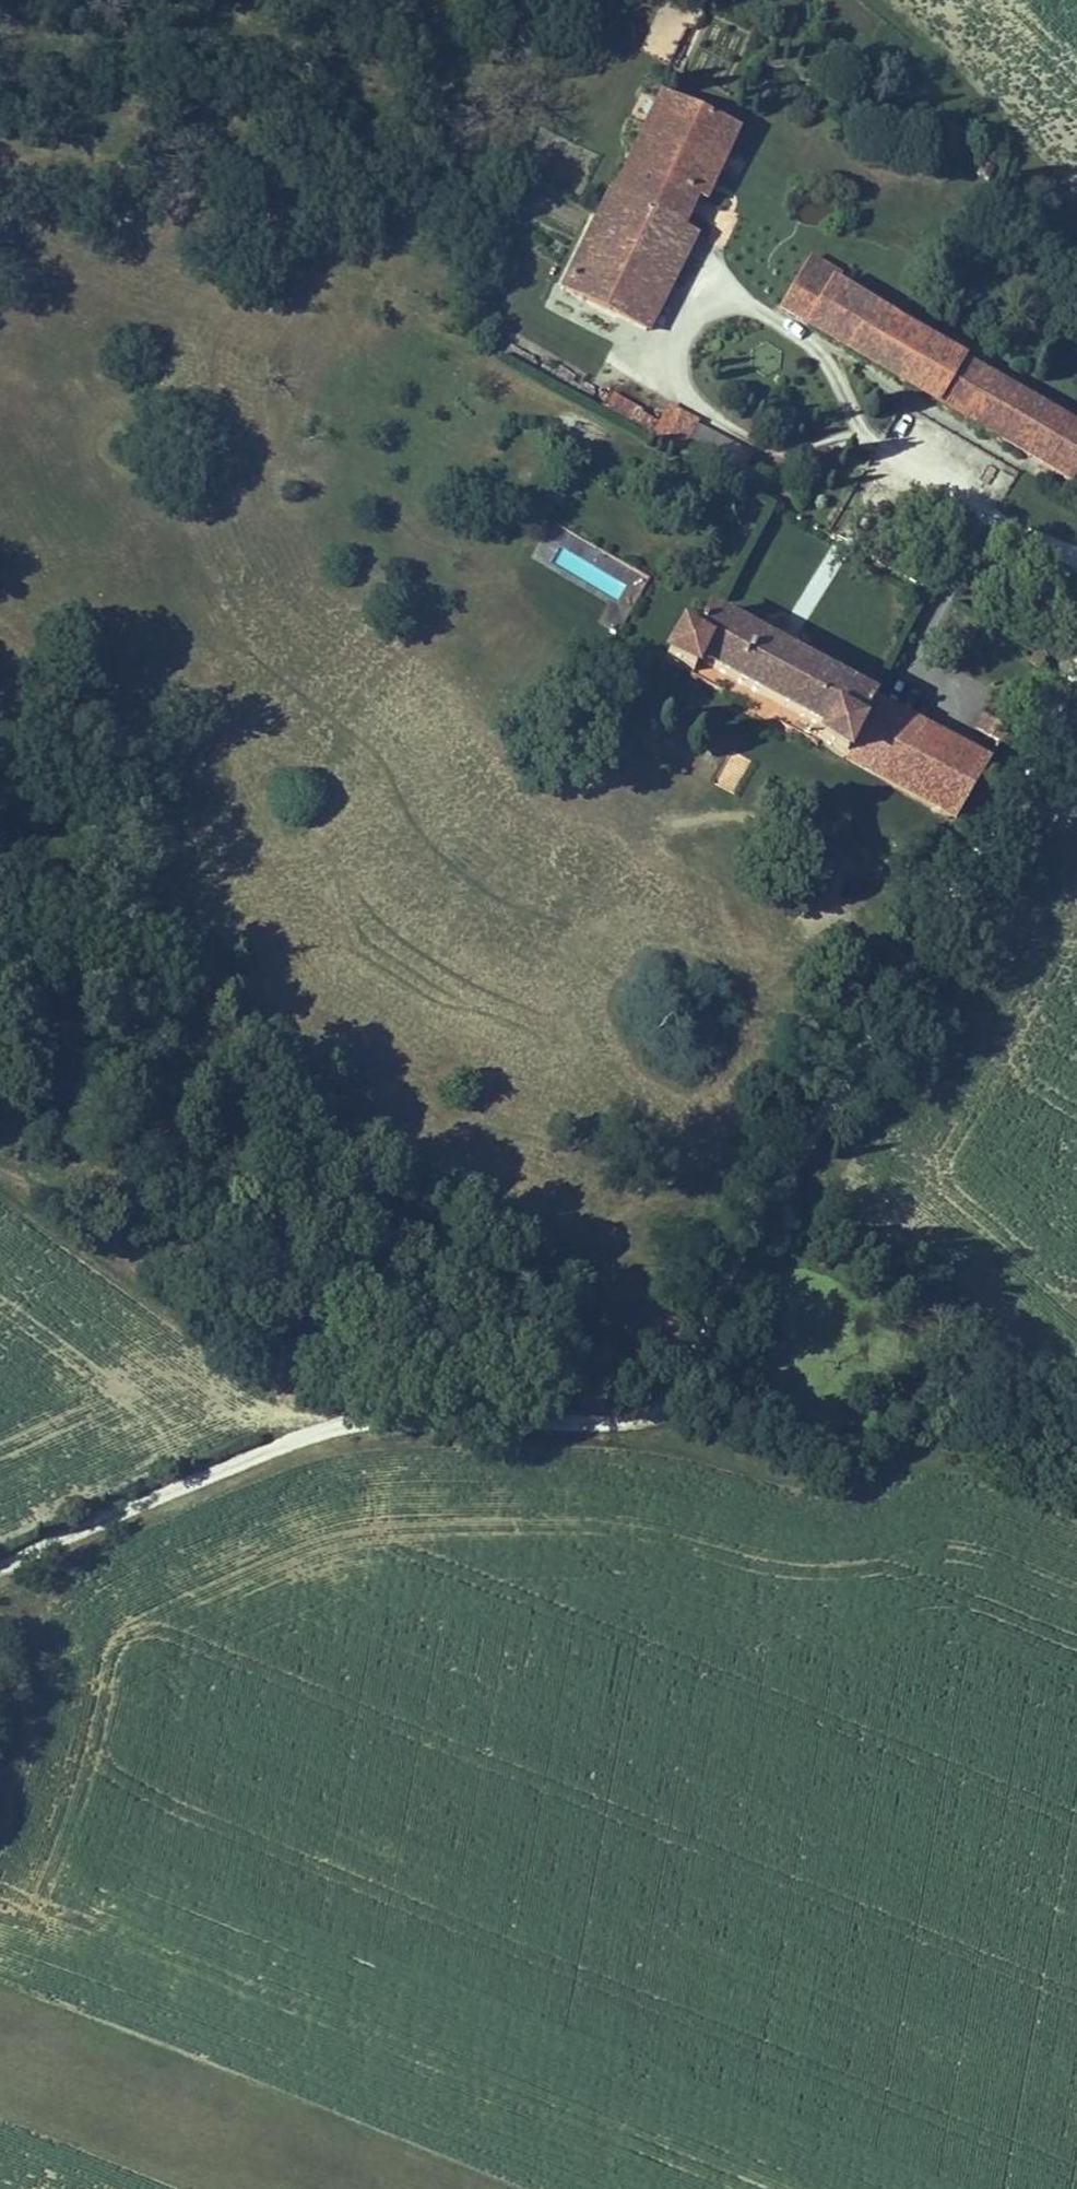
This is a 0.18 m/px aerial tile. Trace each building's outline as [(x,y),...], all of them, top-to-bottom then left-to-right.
[(558,306),(561,308),(640,340),(684,239),(671,233),(684,203),(691,207),(722,136),(651,106),(608,205),(601,202),(559,300),(558,306)] [(814,255),(785,299),(1074,478),(1076,473),(1076,433),(833,282),(840,271),(814,255)] [(609,401),(600,418),(650,446),(659,430),(609,401)] [(659,430),(650,446),(776,519),(790,495),(663,422),(659,430)] [(675,693),(796,763),(800,756),(902,815),(933,762),(828,698),(693,618),(677,643),(669,640),(650,670),(679,686),(675,693)] [(712,783),(733,793),(749,759),(728,749),(712,783)] [(963,780),(933,762),(902,815),(933,833),(963,780)]
